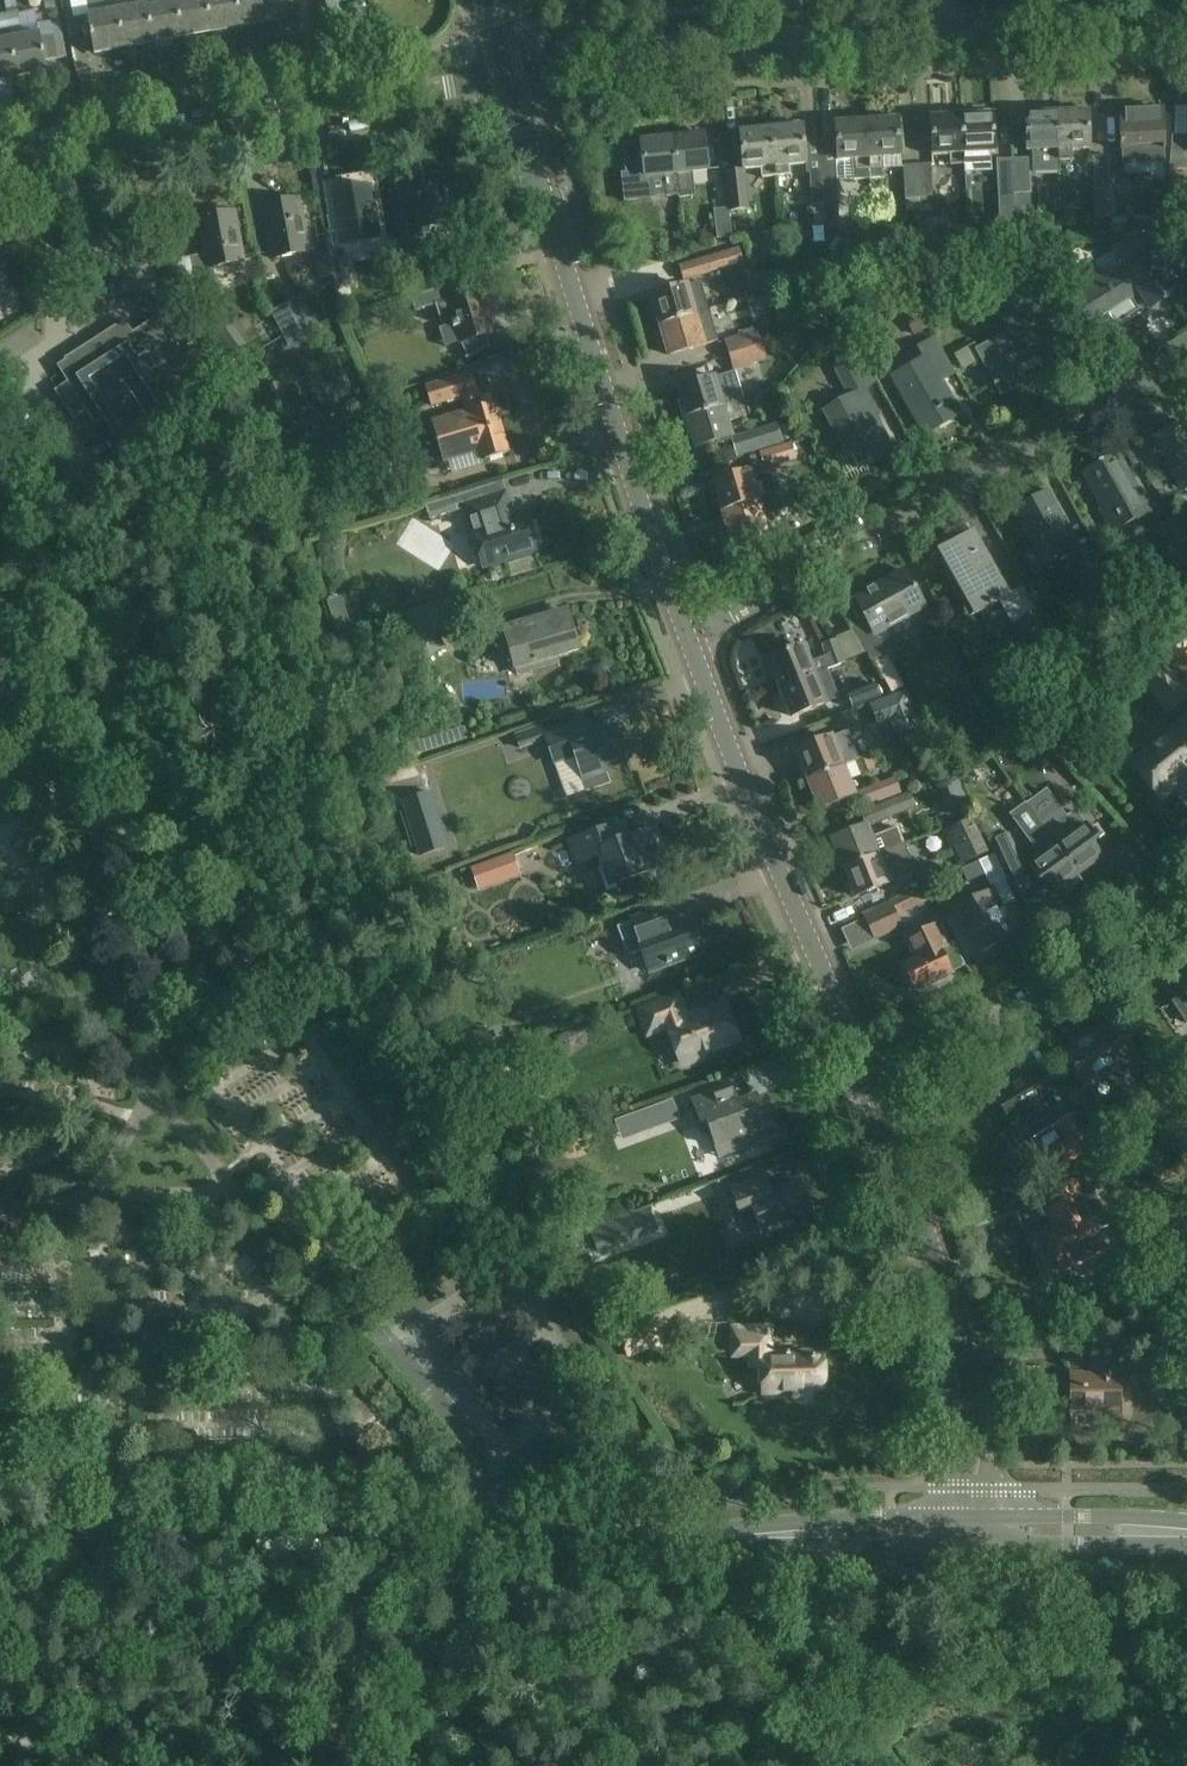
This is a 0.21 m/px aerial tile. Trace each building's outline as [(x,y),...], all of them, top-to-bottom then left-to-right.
[(146,3),(153,42),(182,36),(175,0),(165,0),(146,3)] [(182,36),(211,31),(206,0),(175,0),(182,36)] [(211,31),(240,26),(236,0),(206,0),(211,31)] [(240,26),(269,21),(265,0),(236,0),(240,26)] [(269,21),(299,15),(297,0),(265,0),(269,21)] [(153,42),(146,3),(117,9),(124,47),(153,42)] [(124,47),(117,9),(87,14),(94,52),(124,47)] [(20,26),(17,11),(4,13),(7,29),(20,26)] [(9,38),(16,76),(46,70),(39,33),(9,38)] [(9,38),(0,40),(0,79),(16,76),(9,38)] [(1140,146),(1164,144),(1162,108),(1120,110),(1122,152),(1141,151),(1140,146)] [(994,114),(989,114),(989,110),(976,111),(976,114),(962,114),(963,164),(963,173),(977,173),(977,167),(990,167),(990,152),(995,152),(994,114)] [(949,164),(963,164),(962,114),(948,115),(948,111),(934,112),(934,115),(930,115),(931,154),(949,154),(949,164)] [(1089,111),(1057,112),(1058,161),(1072,160),(1072,150),(1090,149),(1089,111)] [(1058,161),(1057,112),(1026,113),(1027,151),(1033,151),(1033,171),(1058,170),(1058,161)] [(867,120),(871,178),(885,177),(884,157),(901,156),(899,118),(894,118),(894,115),(881,116),(881,119),(867,120)] [(839,122),(835,123),(838,160),(854,159),(855,179),(871,178),(867,120),(853,121),(853,118),(839,119),(839,122)] [(790,164),(806,163),(803,124),(799,124),(799,121),(786,122),(786,126),(772,127),(777,175),(791,174),(790,164)] [(777,175),(772,127),(758,128),(757,125),(744,126),(745,130),(740,130),(743,168),(762,167),(762,177),(777,175)] [(674,138),(680,193),(680,198),(695,196),(694,183),(707,182),(706,169),(709,169),(705,134),(674,138)] [(811,164),(833,162),(831,137),(809,139),(811,164)] [(1172,137),(1169,171),(1186,171),(1186,137),(1172,137)] [(651,176),(665,174),(667,195),(680,193),(674,138),(624,143),(628,178),(623,178),(625,200),(653,197),(651,176)] [(1109,188),(1109,187),(1107,155),(1093,156),(1096,190),(1109,188)] [(1000,195),(1016,194),(1014,160),(999,161),(1000,195)] [(1029,160),(1014,160),(1016,194),(1031,193),(1029,160)] [(932,164),(918,165),(920,198),(934,197),(932,164)] [(906,199),(920,198),(918,165),(904,165),(906,199)] [(729,208),(748,206),(746,192),(740,193),(738,169),(725,170),(729,205),(729,208)] [(836,171),(823,172),(825,205),(838,205),(836,171)] [(811,206),(825,205),(823,172),(809,173),(811,206)] [(403,255),(418,252),(414,231),(448,225),(448,222),(457,220),(449,176),(439,178),(438,174),(404,180),(411,214),(396,217),(403,255)] [(330,253),(333,269),(335,279),(350,276),(343,244),(379,237),(369,186),(334,193),(340,228),(326,230),(330,253)] [(1126,186),(1109,187),(1109,188),(1113,232),(1127,231),(1125,217),(1128,217),(1126,186)] [(1031,205),(1031,193),(1016,194),(1016,205),(1030,205),(1031,205)] [(294,259),(293,255),(308,253),(299,200),(263,206),(272,259),(277,258),(277,262),(280,264),(291,262),(294,259)] [(718,235),(732,234),(729,208),(729,205),(715,207),(718,235)] [(211,211),(212,215),(198,218),(204,254),(191,257),(198,296),(217,293),(212,267),(243,262),(234,211),(230,212),(229,208),(225,206),(213,208),(211,211)] [(1082,282),(1071,289),(1091,322),(1141,291),(1151,307),(1183,287),(1178,280),(1186,274),(1186,266),(1164,228),(1132,231),(1144,251),(1122,264),(1124,268),(1107,279),(1102,270),(1082,282)] [(683,233),(671,234),(672,249),(684,248),(683,233)] [(778,241),(759,243),(761,262),(780,260),(778,241)] [(740,247),(728,251),(680,265),(685,280),(744,263),(740,247)] [(1009,257),(1024,286),(1044,275),(1028,247),(1009,257)] [(12,290),(4,249),(0,249),(0,292),(12,290)] [(757,290),(783,287),(781,272),(755,274),(757,290)] [(657,325),(696,314),(687,285),(652,295),(656,309),(653,310),(657,325)] [(491,345),(487,334),(494,332),(481,290),(448,301),(444,287),(411,297),(415,311),(435,305),(441,324),(454,320),(455,324),(441,329),(446,346),(462,342),(469,358),(491,345)] [(1004,308),(1016,329),(977,350),(1002,395),(1068,359),(1031,293),(1004,308)] [(307,337),(289,303),(273,312),(290,346),(307,337)] [(198,314),(205,324),(217,315),(211,305),(198,314)] [(916,335),(928,328),(918,309),(905,316),(916,335)] [(719,340),(710,310),(696,314),(657,325),(662,340),(665,339),(669,354),(719,340)] [(56,364),(67,382),(53,390),(71,418),(85,410),(93,422),(101,418),(116,441),(168,408),(165,402),(210,373),(198,354),(188,360),(158,315),(132,331),(125,320),(56,364)] [(725,340),(729,354),(762,345),(757,330),(725,340)] [(891,370),(874,338),(867,342),(871,349),(862,353),(875,378),(891,370)] [(919,348),(926,360),(894,378),(926,434),(959,415),(940,381),(953,373),(933,340),(919,348)] [(762,345),(729,354),(733,370),(766,360),(762,345)] [(834,368),(850,398),(825,411),(848,455),(851,453),(860,470),(893,452),(870,409),(872,408),(860,385),(874,378),(861,353),(834,368)] [(470,374),(437,384),(425,388),(431,406),(463,397),(469,417),(433,428),(445,467),(481,456),(483,459),(508,452),(493,403),(480,407),(470,374)] [(684,417),(723,406),(715,377),(679,387),(683,401),(680,402),(684,417)] [(735,402),(723,406),(684,417),(689,432),(692,431),(696,446),(731,436),(732,436),(728,420),(757,412),(753,397),(735,402)] [(1183,421),(1155,437),(1184,488),(1186,486),(1186,428),(1183,421)] [(737,457),(783,443),(777,423),(732,436),(731,436),(737,457)] [(392,437),(367,445),(371,456),(396,448),(392,437)] [(793,442),(768,450),(773,466),(798,459),(793,442)] [(1115,531),(1150,512),(1118,454),(1084,472),(1105,510),(1103,511),(1115,531)] [(758,500),(772,496),(786,492),(789,491),(793,490),(791,484),(785,486),(783,478),(754,486),(749,470),(715,480),(720,495),(715,497),(719,510),(724,509),(724,510),(758,500)] [(824,485),(803,491),(801,491),(807,515),(836,508),(829,484),(824,485)] [(508,490),(483,498),(480,488),(427,503),(432,520),(463,511),(470,534),(473,533),(484,569),(541,552),(529,510),(515,514),(508,490)] [(786,492),(772,496),(776,510),(793,506),(789,491),(786,492)] [(1037,574),(1078,551),(1046,493),(1015,511),(1036,549),(1026,555),(1037,574)] [(758,500),(724,510),(728,525),(724,527),(727,538),(732,537),(733,540),(767,530),(758,500)] [(1182,575),(1186,572),(1186,538),(1177,521),(1157,533),(1182,575)] [(1009,596),(974,534),(937,555),(972,617),(1009,596)] [(1126,601),(1106,565),(1090,574),(1110,610),(1126,601)] [(904,572),(854,599),(866,620),(854,626),(873,661),(885,654),(874,635),(923,607),(904,572)] [(346,610),(332,615),(337,630),(351,625),(346,610)] [(1040,610),(1019,622),(1045,668),(1066,657),(1040,610)] [(540,623),(538,618),(504,627),(515,667),(579,650),(570,615),(540,623)] [(446,646),(435,629),(428,619),(406,633),(424,661),(446,646)] [(825,655),(809,661),(802,645),(769,658),(771,661),(767,663),(772,674),(776,673),(781,687),(814,674),(830,668),(846,661),(837,638),(821,644),(825,655)] [(1174,661),(1186,676),(1186,650),(1174,661)] [(1141,678),(1169,711),(1186,696),(1186,694),(1161,662),(1141,678)] [(814,674),(781,687),(782,689),(778,690),(783,702),(787,701),(792,715),(825,703),(814,674)] [(880,696),(874,682),(846,693),(852,707),(880,696)] [(907,691),(871,705),(879,727),(915,712),(907,691)] [(1131,763),(1159,798),(1176,785),(1183,794),(1186,790),(1186,720),(1186,718),(1131,763)] [(575,755),(584,779),(589,792),(610,784),(603,765),(627,757),(616,727),(591,736),(585,720),(545,734),(541,724),(514,734),(520,750),(517,751),(519,758),(529,754),(527,747),(547,740),(555,762),(575,755)] [(1036,763),(1049,754),(1031,731),(1019,741),(1036,763)] [(805,780),(842,765),(830,736),(796,749),(802,764),(799,766),(805,780)] [(881,750),(854,761),(860,774),(883,764),(878,754),(882,752),(881,750)] [(842,765),(805,780),(811,795),(814,793),(820,807),(854,794),(842,765)] [(859,807),(901,792),(896,778),(854,792),(859,807)] [(1020,786),(1002,793),(1016,829),(1034,822),(1020,786)] [(883,801),(890,817),(916,806),(909,791),(883,801)] [(432,792),(402,801),(419,858),(449,848),(432,792)] [(1040,819),(1045,827),(1079,873),(1102,856),(1092,842),(1097,838),(1076,809),(1067,816),(1059,805),(1040,819)] [(840,868),(878,853),(866,825),(832,838),(838,853),(834,854),(840,868)] [(569,841),(577,863),(599,855),(610,884),(667,863),(654,827),(614,842),(608,826),(569,841)] [(1079,873),(1045,827),(1029,839),(1042,856),(1030,865),(1041,880),(1046,876),(1056,890),(1064,884),(1069,890),(1082,880),(1078,874),(1079,873)] [(962,861),(988,848),(980,832),(954,845),(962,861)] [(1015,893),(1034,885),(1011,837),(993,846),(1015,893)] [(916,871),(905,843),(890,848),(878,853),(840,868),(846,883),(850,882),(856,896),(916,871)] [(979,861),(991,886),(1006,878),(994,853),(979,861)] [(470,869),(479,892),(521,877),(513,854),(470,869)] [(956,905),(978,952),(1007,938),(995,911),(1003,907),(994,888),(956,905)] [(902,928),(890,902),(861,915),(873,941),(902,928)] [(690,915),(669,922),(663,905),(631,917),(632,921),(619,925),(629,953),(643,949),(650,969),(702,951),(690,915)] [(954,941),(947,944),(938,924),(907,938),(916,958),(904,963),(909,976),(905,977),(911,990),(914,989),(916,992),(952,974),(966,968),(954,941)] [(1172,1001),(1186,1023),(1186,979),(1181,983),(1186,991),(1172,1001)] [(726,1003),(687,1017),(679,994),(638,1008),(646,1033),(666,1026),(679,1061),(739,1040),(726,1003)] [(1086,1033),(1089,1038),(1065,1053),(1085,1086),(1130,1059),(1107,1021),(1086,1033)] [(1058,1109),(1050,1095),(1033,1065),(1003,1083),(1006,1087),(995,1094),(1018,1132),(1058,1109)] [(1168,1088),(1156,1069),(1143,1077),(1155,1096),(1168,1088)] [(758,1094),(739,1100),(733,1084),(690,1100),(699,1124),(705,1122),(713,1145),(748,1133),(750,1137),(776,1128),(767,1104),(762,1106),(758,1094)] [(637,1112),(645,1132),(680,1119),(673,1099),(637,1112)] [(1055,1125),(1065,1140),(1039,1155),(1050,1173),(1093,1148),(1082,1130),(1072,1136),(1063,1120),(1055,1125)] [(1186,1174),(1186,1144),(1147,1159),(1157,1185),(1186,1174)] [(1107,1225),(1092,1187),(1115,1178),(1111,1168),(1107,1170),(1098,1148),(1043,1182),(1047,1191),(1037,1195),(1050,1227),(1045,1230),(1062,1272),(1092,1260),(1090,1255),(1102,1250),(1095,1230),(1107,1225)] [(761,1235),(813,1217),(801,1180),(769,1191),(764,1176),(731,1188),(740,1213),(752,1209),(761,1235)] [(589,1230),(598,1253),(658,1230),(649,1207),(589,1230)] [(723,1277),(682,1285),(686,1302),(727,1294),(723,1277)] [(628,1358),(661,1347),(659,1340),(660,1339),(653,1320),(652,1321),(649,1311),(616,1323),(619,1331),(617,1331),(624,1351),(625,1351),(628,1358)] [(1186,1355),(1186,1322),(1161,1322),(1161,1355),(1186,1355)] [(788,1353),(773,1353),(773,1323),(729,1323),(729,1359),(750,1358),(750,1367),(761,1367),(762,1394),(779,1393),(779,1391),(792,1390),(793,1398),(812,1397),(812,1387),(816,1387),(819,1385),(823,1382),(825,1378),(824,1353),(788,1354),(788,1353)] [(1121,1353),(1092,1353),(1092,1373),(1071,1373),(1071,1407),(1100,1407),(1100,1412),(1121,1412),(1121,1353)]
